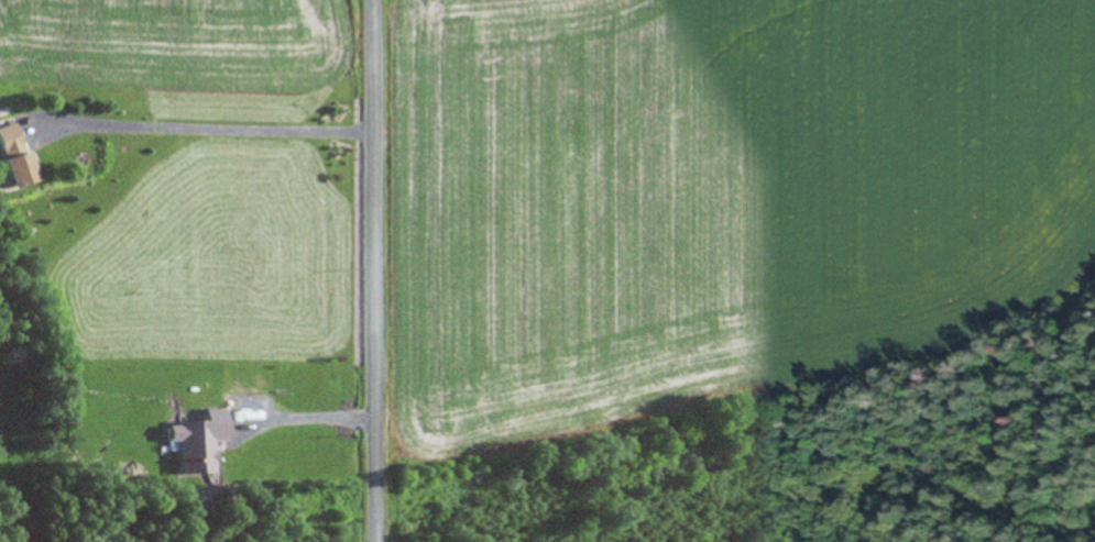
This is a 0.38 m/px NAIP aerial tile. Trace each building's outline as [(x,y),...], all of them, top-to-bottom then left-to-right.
[(12,189),(37,181),(28,152),(3,160),(12,189)]
